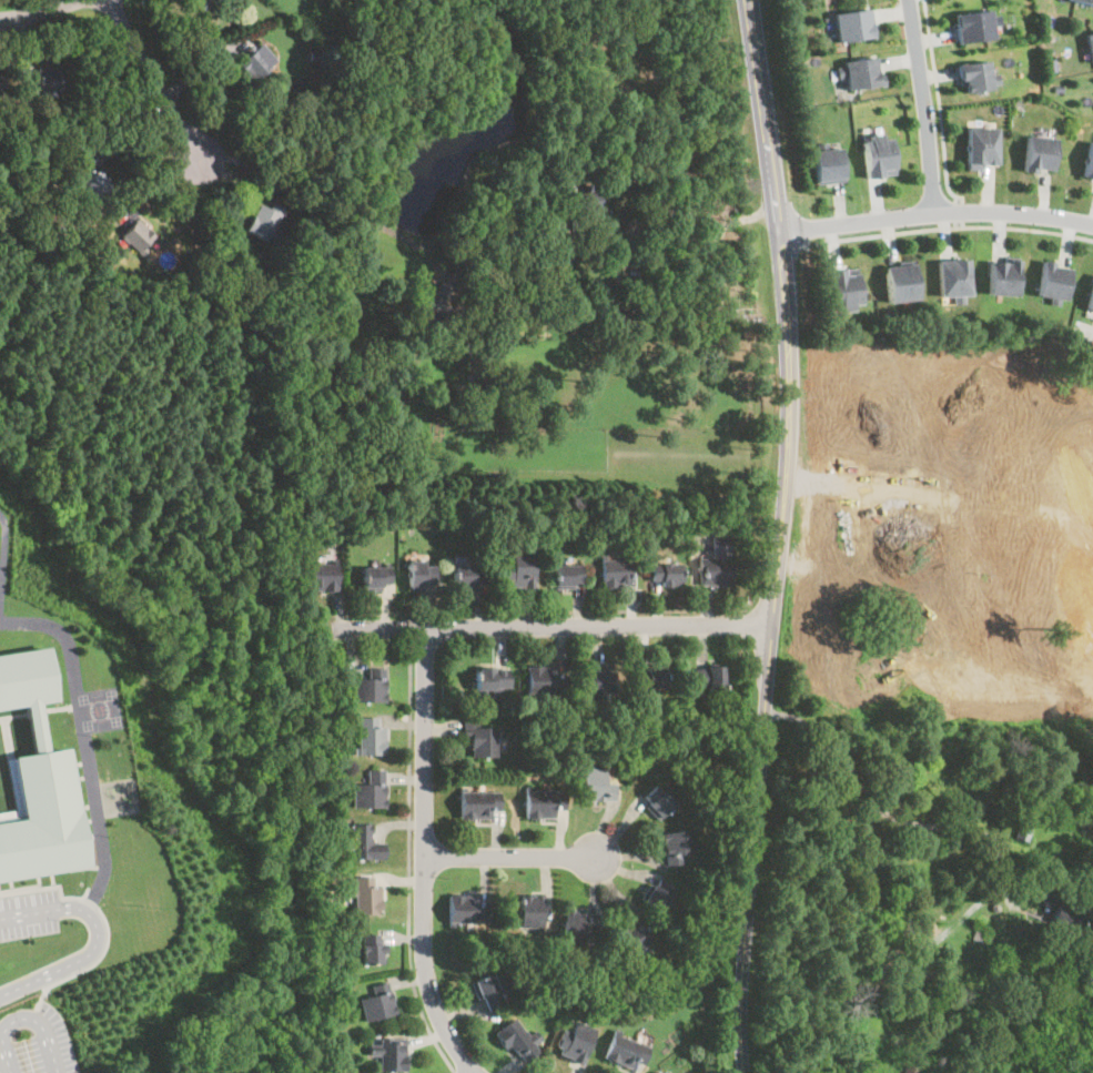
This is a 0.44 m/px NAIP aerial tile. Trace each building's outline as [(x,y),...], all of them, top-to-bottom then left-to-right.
[(212,0),(192,0),(190,3),(203,13),(212,0)] [(830,13),(834,41),(869,37),(866,9),(830,13)] [(959,42),(998,37),(994,10),(957,14),(959,42)] [(266,64),(253,49),(236,63),(250,80),(266,64)] [(877,85),(874,57),(840,60),(843,89),(877,85)] [(959,92),(989,88),(985,60),(955,63),(959,92)] [(60,77),(37,79),(39,94),(62,91),(60,77)] [(964,128),(964,166),(993,166),(993,128),(964,128)] [(892,174),(888,133),(859,135),(863,178),(892,174)] [(1052,136),(1022,136),(1022,170),(1052,170),(1052,136)] [(1092,178),(1092,142),(1089,141),(1081,175),(1092,178)] [(810,151),(814,183),(842,180),(838,148),(810,151)] [(111,189),(95,168),(79,181),(93,201),(111,189)] [(270,220),(279,209),(266,201),(260,210),(257,207),(242,229),(266,247),(281,229),(270,220)] [(134,253),(152,236),(134,219),(118,235),(134,253)] [(964,261),(934,261),(934,297),(964,297),(964,261)] [(985,261),(985,295),(1013,295),(1013,261),(985,261)] [(1064,300),(1067,265),(1039,262),(1035,297),(1064,300)] [(882,266),(884,303),(913,301),(911,264),(882,266)] [(857,274),(841,274),(841,270),(828,270),(828,307),(857,307),(857,274)] [(1083,307),(1092,311),(1092,275),(1083,307)] [(1087,324),(1085,331),(1080,329),(1078,334),(1092,339),(1092,325),(1087,324)] [(727,556),(728,537),(711,537),(711,556),(700,556),(699,585),(728,586),(728,556),(727,556)] [(504,549),(504,588),(532,588),(532,549),(504,549)] [(631,586),(631,559),(599,559),(599,586),(631,586)] [(406,587),(432,587),(432,563),(406,563),(406,587)] [(335,591),(335,564),(304,564),(304,591),(335,591)] [(678,585),(678,564),(648,564),(648,585),(678,585)] [(451,585),(479,585),(479,565),(451,565),(451,585)] [(386,566),(360,566),(360,588),(386,588),(386,566)] [(577,566),(551,566),(551,586),(577,586),(577,566)] [(58,699),(49,646),(0,654),(0,708),(58,699)] [(692,665),(692,688),(720,688),(721,665),(692,665)] [(637,686),(661,686),(662,666),(637,666),(637,686)] [(506,692),(506,667),(473,667),(473,692),(506,692)] [(565,692),(565,667),(524,667),(524,692),(565,692)] [(586,699),(613,699),(613,668),(587,668),(586,699)] [(352,702),(383,702),(383,669),(364,669),(364,679),(352,679),(352,702)] [(356,753),(383,753),(383,718),(356,718),(356,753)] [(462,739),(468,739),(468,756),(497,756),(497,726),(478,726),(478,719),(462,719),(462,739)] [(89,866),(69,747),(12,756),(23,818),(0,821),(0,879),(89,866)] [(351,806),(382,807),(383,768),(364,768),(364,783),(351,782),(351,806)] [(613,798),(613,781),(604,781),(604,768),(579,768),(579,798),(613,798)] [(672,802),(656,786),(640,801),(657,818),(672,802)] [(553,808),(563,808),(563,790),(523,789),(523,816),(553,817),(553,808)] [(458,817),(497,817),(497,790),(458,790),(458,817)] [(350,858),(381,858),(381,841),(370,841),(370,822),(350,822),(350,858)] [(682,862),(681,853),(694,852),(692,829),(660,831),(662,863),(682,862)] [(371,884),(371,875),(352,875),(352,913),(378,913),(378,884),(371,884)] [(658,910),(671,887),(652,875),(639,900),(658,910)] [(517,929),(540,929),(540,894),(517,894),(517,929)] [(486,922),(486,895),(446,895),(446,922),(486,922)] [(559,942),(585,943),(586,911),(560,911),(559,942)] [(1074,931),(1077,914),(1065,911),(1064,915),(1050,912),(1046,924),(1074,931)] [(610,930),(620,954),(648,943),(637,919),(610,930)] [(984,943),(989,929),(973,924),(969,939),(984,943)] [(360,963),(382,963),(382,932),(360,932),(360,963)] [(508,985),(503,969),(469,981),(480,1011),(502,1003),(497,990),(508,985)] [(364,1021),(394,1013),(385,981),(368,985),(371,995),(357,999),(364,1021)] [(539,1052),(533,1036),(525,1040),(516,1019),(493,1028),(500,1049),(512,1044),(518,1060),(539,1052)] [(594,1029),(574,1020),(569,1033),(563,1030),(553,1052),(580,1062),(594,1029)] [(600,1054),(635,1072),(647,1049),(613,1031),(600,1054)] [(376,1037),(376,1052),(377,1052),(377,1070),(404,1070),(404,1037),(376,1037)]
